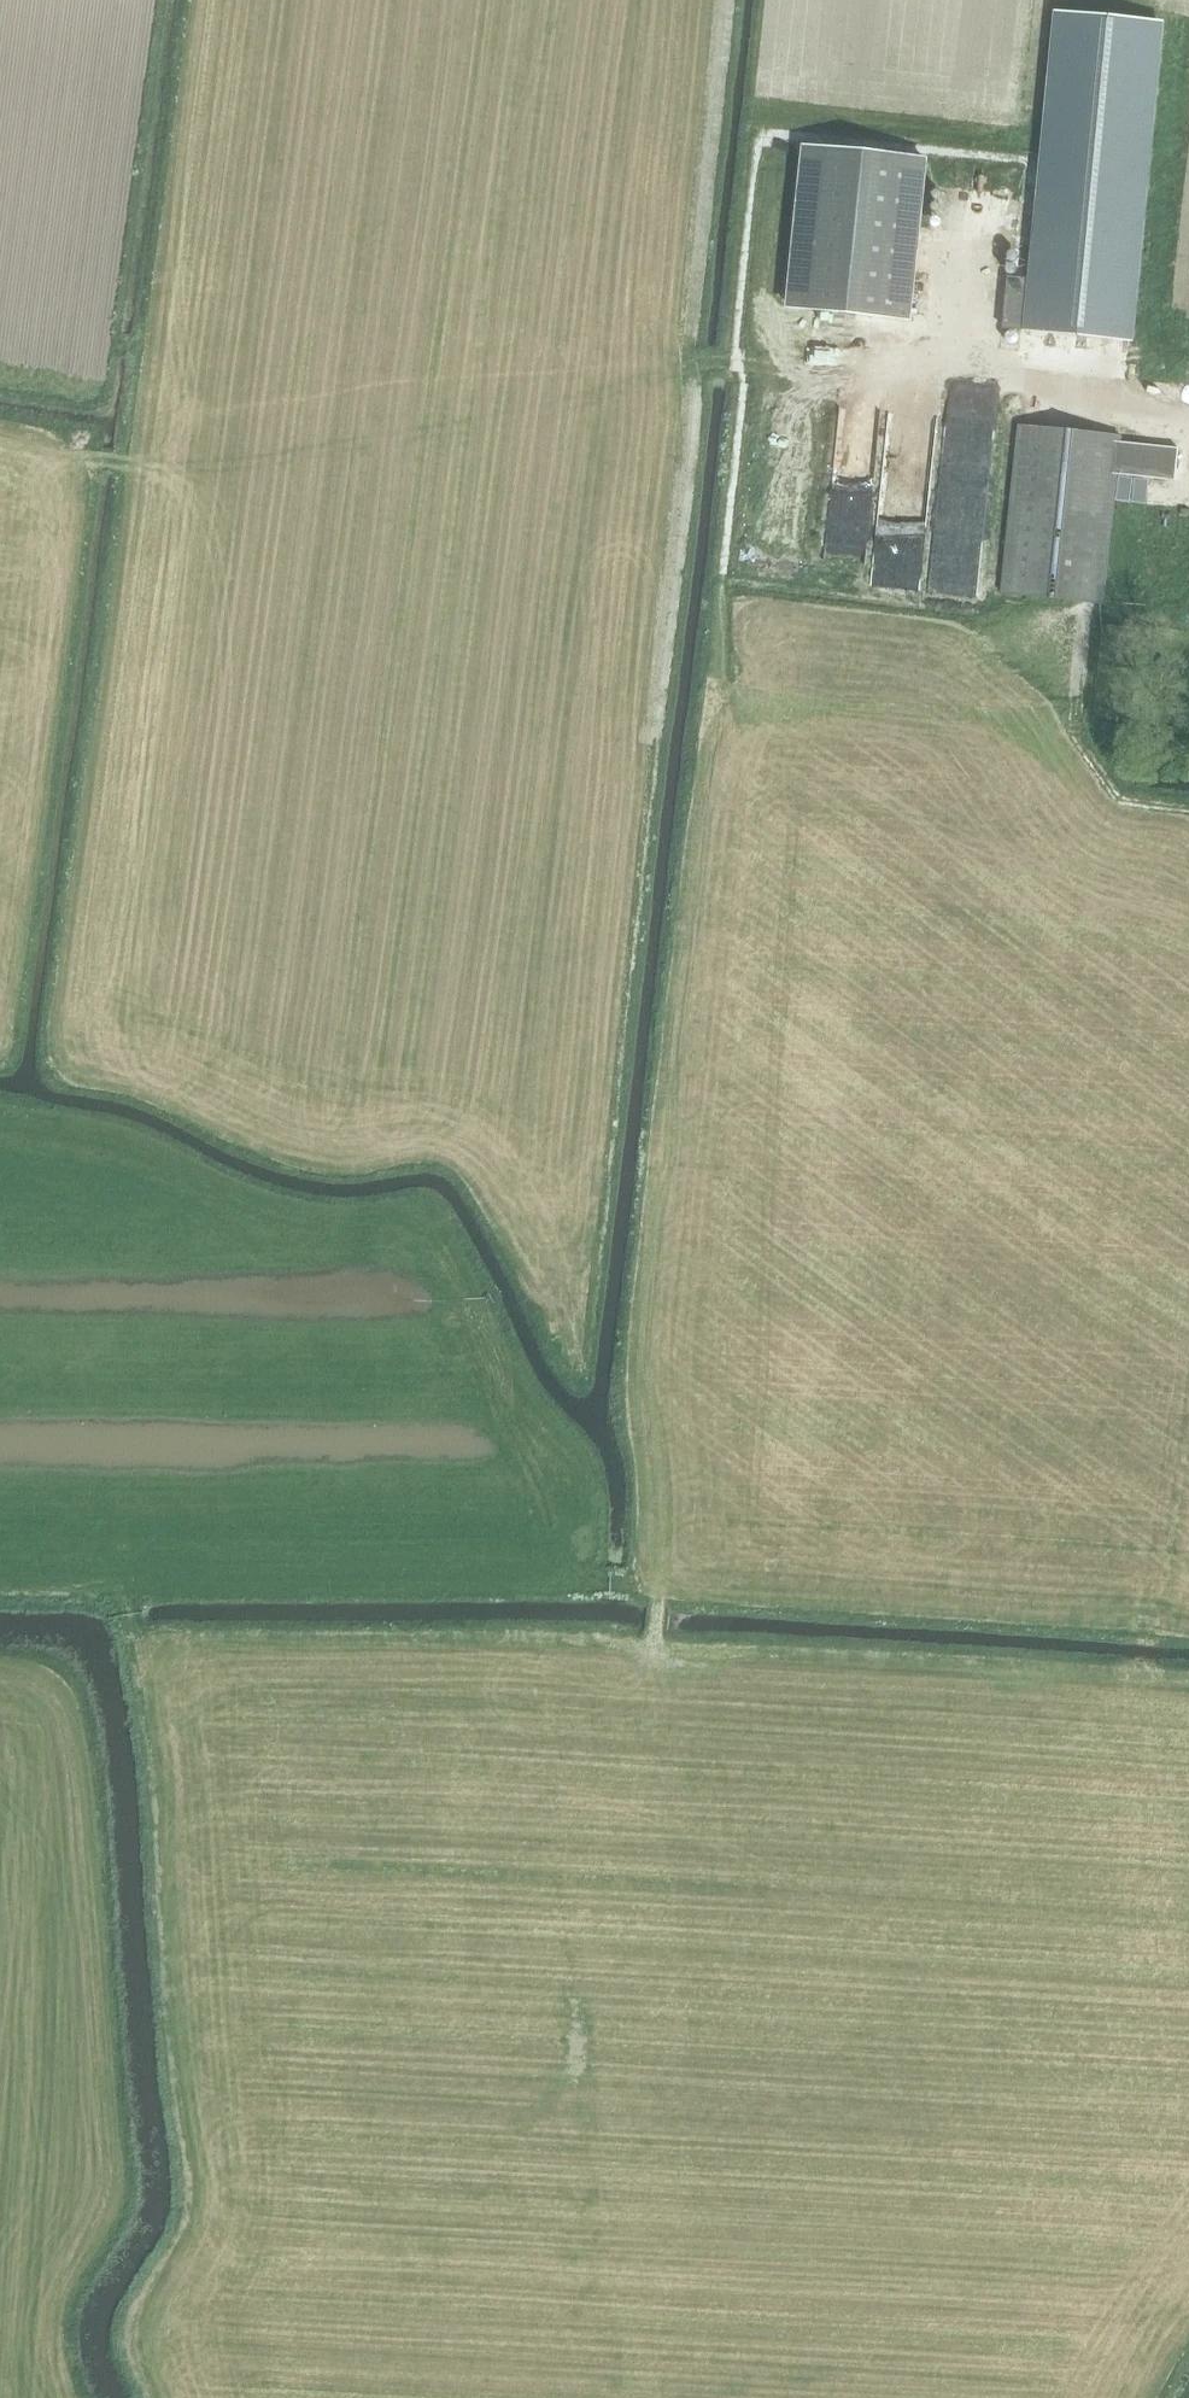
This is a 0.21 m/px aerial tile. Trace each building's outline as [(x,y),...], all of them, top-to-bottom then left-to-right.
[(1002,328),(1128,340),(1159,22),(1058,13),(1032,280),(1007,277),(1002,328)] [(927,158),(807,146),(790,304),(910,317),(927,158)] [(1019,425),(1001,593),(1104,603),(1118,475),(1173,481),(1177,448),(1121,442),(1122,436),(1019,425)]
